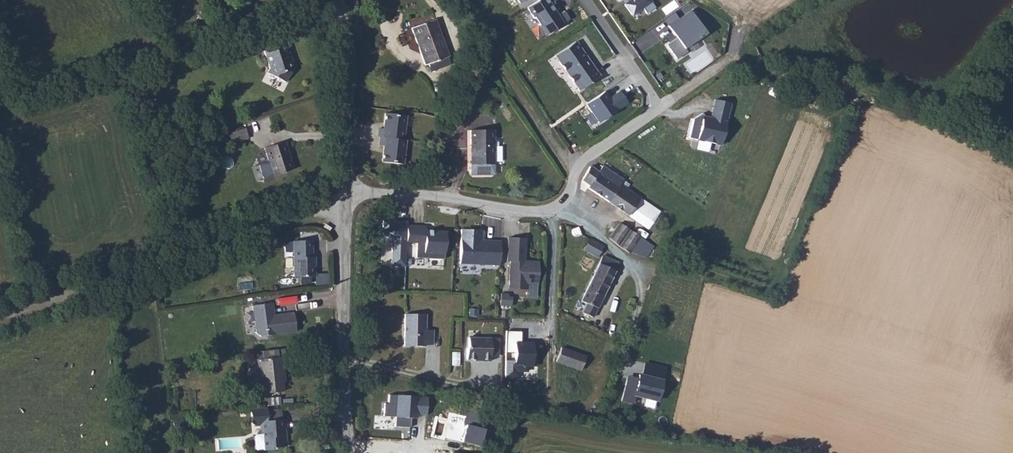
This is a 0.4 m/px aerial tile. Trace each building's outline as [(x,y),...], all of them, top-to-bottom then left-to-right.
[(549,0),(540,0),(528,8),(546,36),(564,23),(549,0)] [(635,14),(652,1),(651,0),(627,0),(635,14)] [(677,38),(685,49),(700,40),(709,34),(691,10),(668,25),(677,38)] [(440,64),(443,62),(460,52),(461,51),(442,17),(420,30),(440,64)] [(685,49),(677,38),(667,45),(677,61),(704,45),(700,40),(685,49)] [(558,55),(582,90),(602,77),(578,41),(558,55)] [(285,81),(297,62),(293,60),(288,46),(277,49),(276,46),(266,49),(271,65),(267,71),(285,81)] [(460,52),(443,62),(447,69),(463,59),(460,52)] [(471,99),(457,92),(454,98),(468,105),(471,99)] [(610,100),(602,94),(587,106),(600,124),(629,105),(621,92),(610,100)] [(732,104),(716,101),(713,118),(702,116),(697,141),(724,146),(732,104)] [(410,113),(389,110),(387,126),(383,125),(382,134),(384,134),(383,143),(388,143),(386,159),(407,161),(410,137),(407,137),(410,113)] [(232,130),(236,140),(253,135),(251,125),(232,130)] [(492,160),(493,139),(493,129),(472,128),(470,162),(468,162),(468,170),(470,173),(489,174),(491,171),(492,164),(492,160)] [(268,144),(277,173),(290,169),(290,166),(297,164),(293,151),(296,150),(292,138),(268,144)] [(496,139),(493,139),(492,160),(500,160),(501,144),(496,143),(496,139)] [(594,162),(585,176),(594,182),(592,185),(646,222),(653,210),(658,214),(660,210),(643,198),(645,195),(624,180),(627,176),(606,162),(603,168),(594,162)] [(633,251),(645,234),(623,219),(612,235),(633,251)] [(410,228),(390,226),(389,248),(397,248),(395,267),(408,268),(409,246),(410,231),(410,228)] [(427,232),(410,231),(409,246),(421,247),(420,259),(446,260),(447,239),(427,238),(427,232)] [(472,233),(458,232),(457,255),(496,258),(497,240),(472,238),(472,233)] [(588,248),(602,257),(609,246),(595,237),(588,248)] [(316,240),(298,241),(303,277),(323,274),(321,255),(317,255),(316,240)] [(531,243),(508,242),(507,256),(513,257),(513,276),(529,277),(531,243)] [(591,288),(607,295),(623,262),(607,254),(591,288)] [(601,308),(607,295),(591,288),(586,300),(601,308)] [(280,296),(260,299),(264,326),(269,330),(304,324),(301,306),(282,309),(280,296)] [(430,344),(430,342),(430,327),(431,311),(409,311),(408,343),(430,344)] [(494,330),(472,330),(471,339),(470,341),(470,351),(483,352),(483,353),(493,354),(494,330)] [(535,366),(537,339),(522,338),(523,331),(508,330),(507,351),(516,352),(515,365),(535,366)] [(565,347),(561,361),(589,368),(593,354),(565,347)] [(291,352),(265,354),(269,388),(291,387),(290,367),(292,367),(291,352)] [(666,379),(640,373),(638,380),(627,378),(621,401),(634,404),(636,396),(661,402),(666,379)] [(428,397),(389,395),(389,403),(384,403),(383,417),(416,419),(416,414),(427,415),(428,397)] [(287,399),(274,400),(275,413),(289,412),(287,399)] [(265,443),(283,442),(283,440),(294,439),(293,428),(291,428),(291,421),(294,420),(293,412),(289,412),(275,413),(274,400),(258,401),(260,415),(264,418),(270,418),(271,428),(264,428),(262,430),(263,441),(265,443)] [(479,446),(484,430),(464,425),(466,417),(450,413),(444,437),(479,446)]
